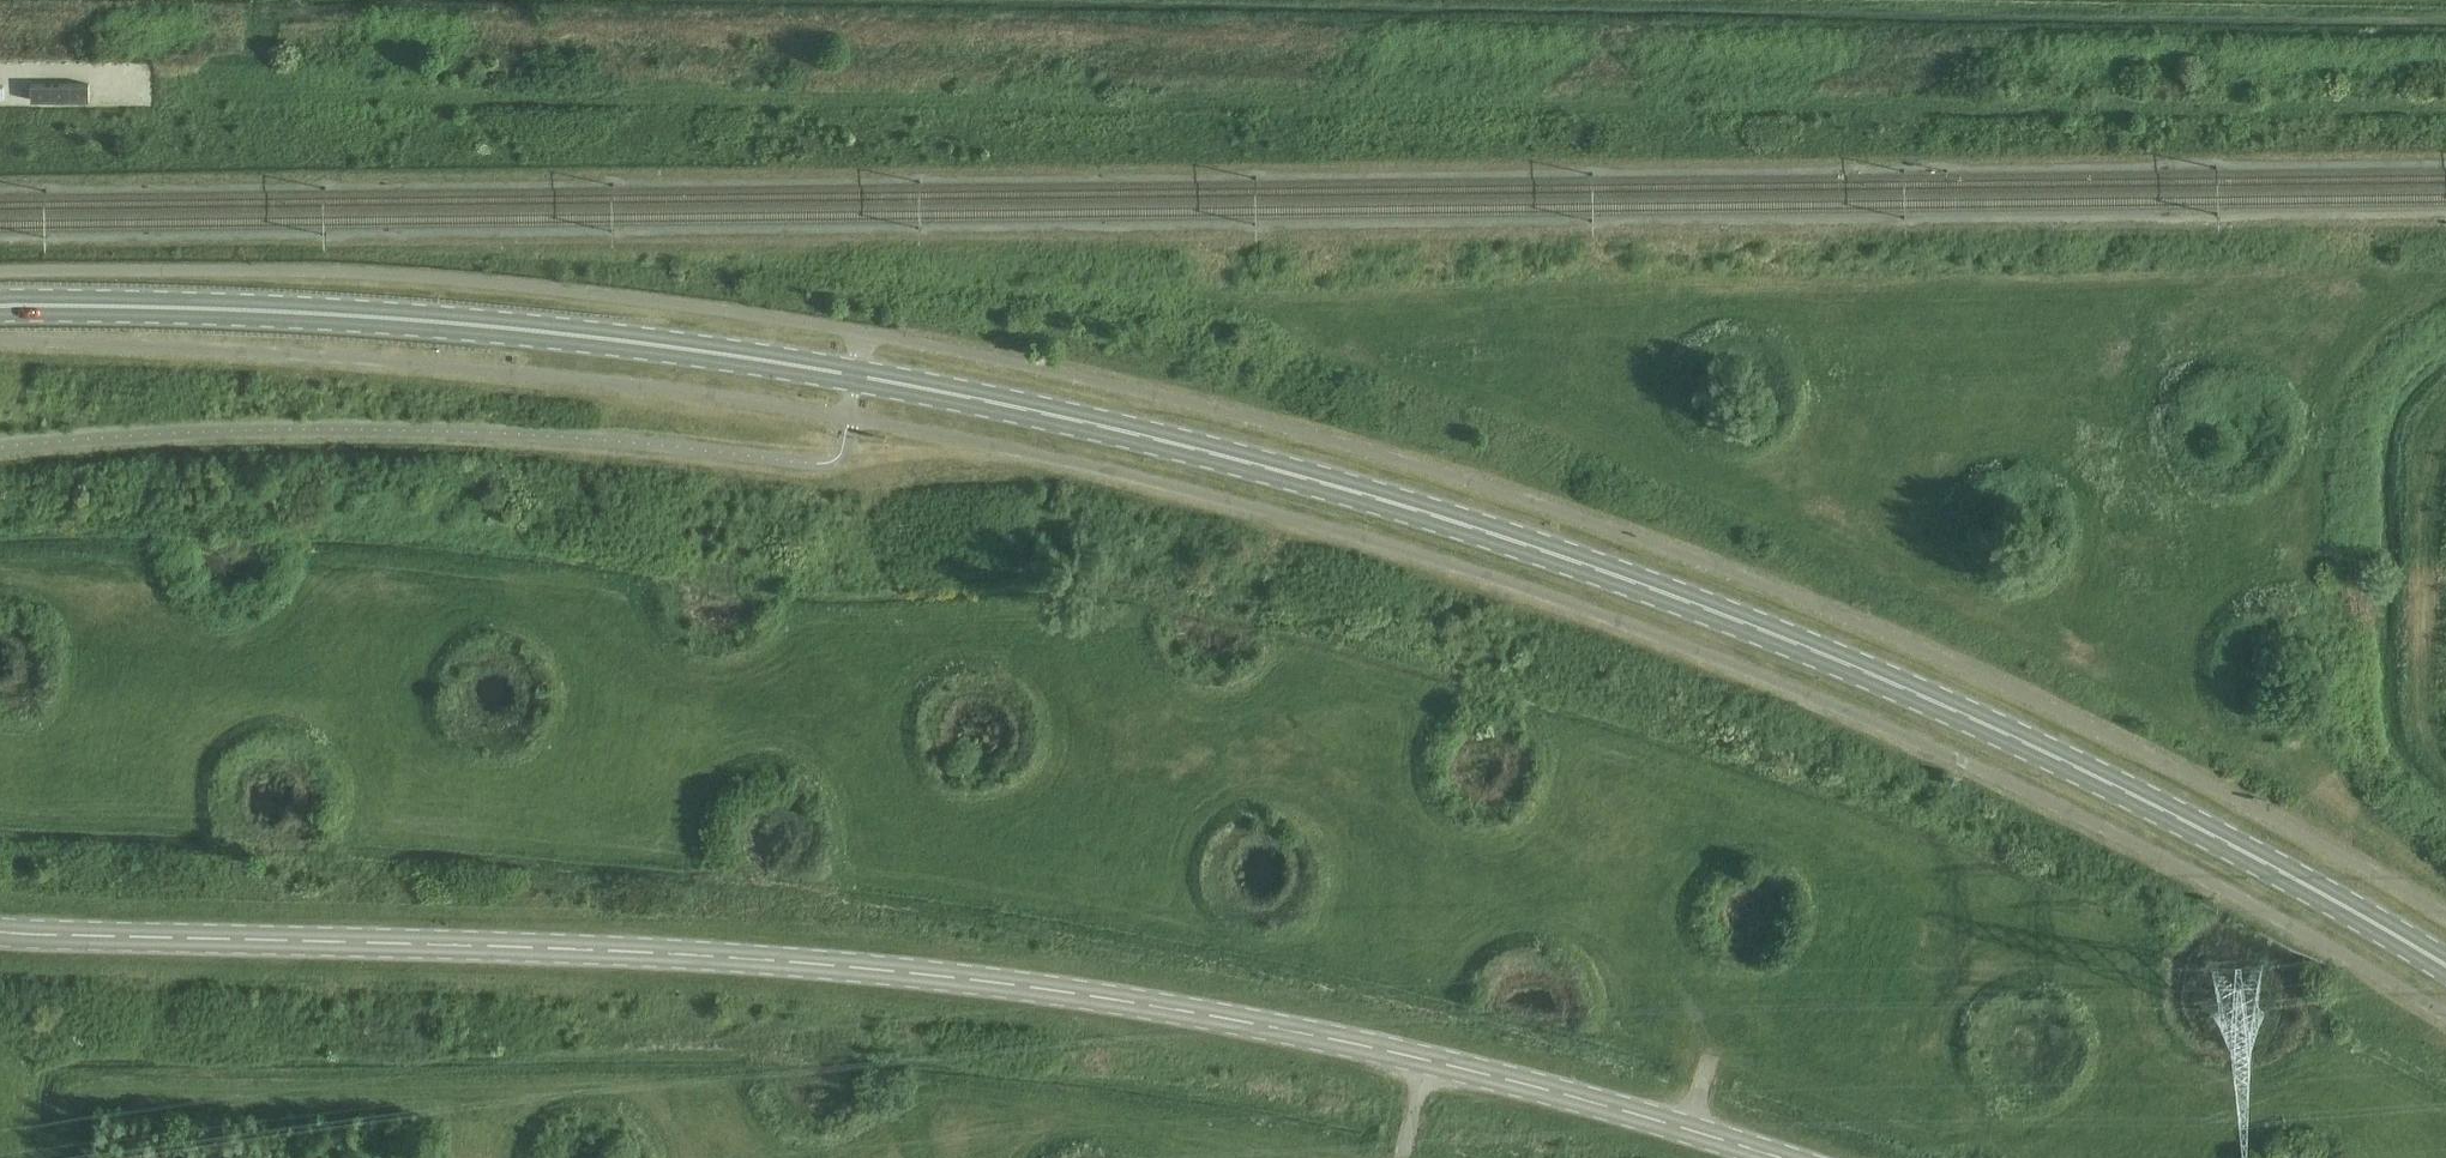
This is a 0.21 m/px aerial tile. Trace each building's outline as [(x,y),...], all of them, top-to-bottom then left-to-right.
[(87,88),(29,88),(29,105),(87,105),(87,88)]
